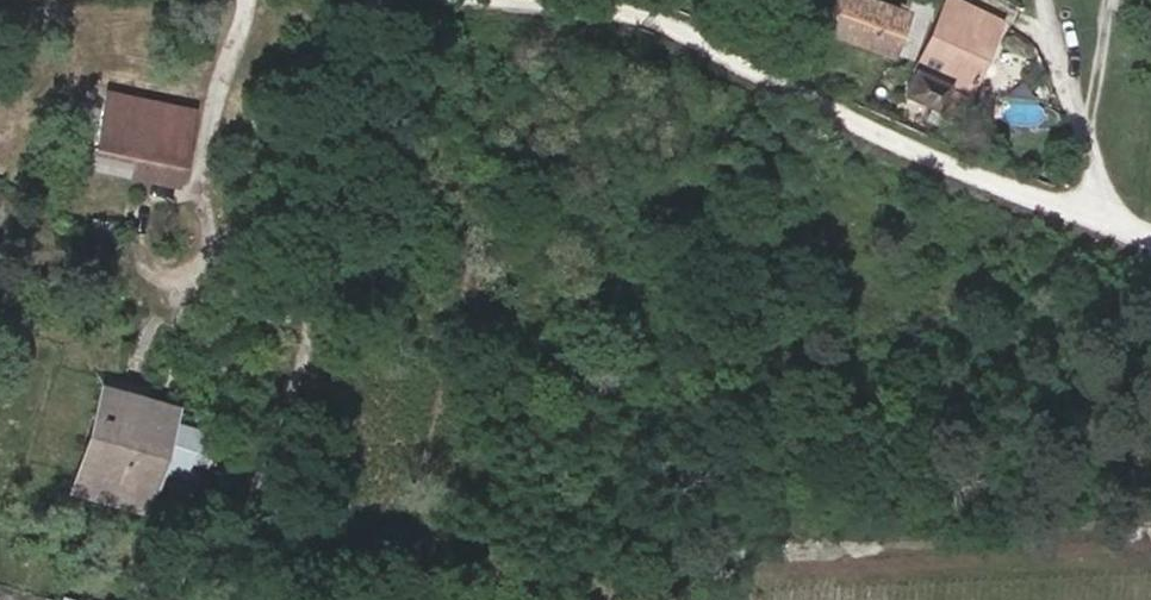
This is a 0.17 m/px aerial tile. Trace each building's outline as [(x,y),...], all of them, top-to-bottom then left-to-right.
[(822,31),(890,56),(893,51),(912,57),(931,0),(930,0),(908,0),(904,13),(869,0),(834,0),(822,31)] [(905,94),(959,115),(1000,18),(971,7),(969,10),(943,1),(907,89),(905,94)] [(132,157),(128,174),(141,177),(145,160),(179,168),(192,114),(104,94),(91,148),(132,157)] [(88,165),(90,166),(128,174),(132,157),(91,148),(88,165)] [(176,185),(179,168),(145,160),(141,177),(176,185)] [(90,478),(145,494),(169,412),(101,392),(92,422),(105,426),(90,478)] [(176,420),(168,459),(186,463),(194,423),(176,420)] [(105,426),(92,422),(74,490),(141,509),(145,494),(90,478),(105,426)]
